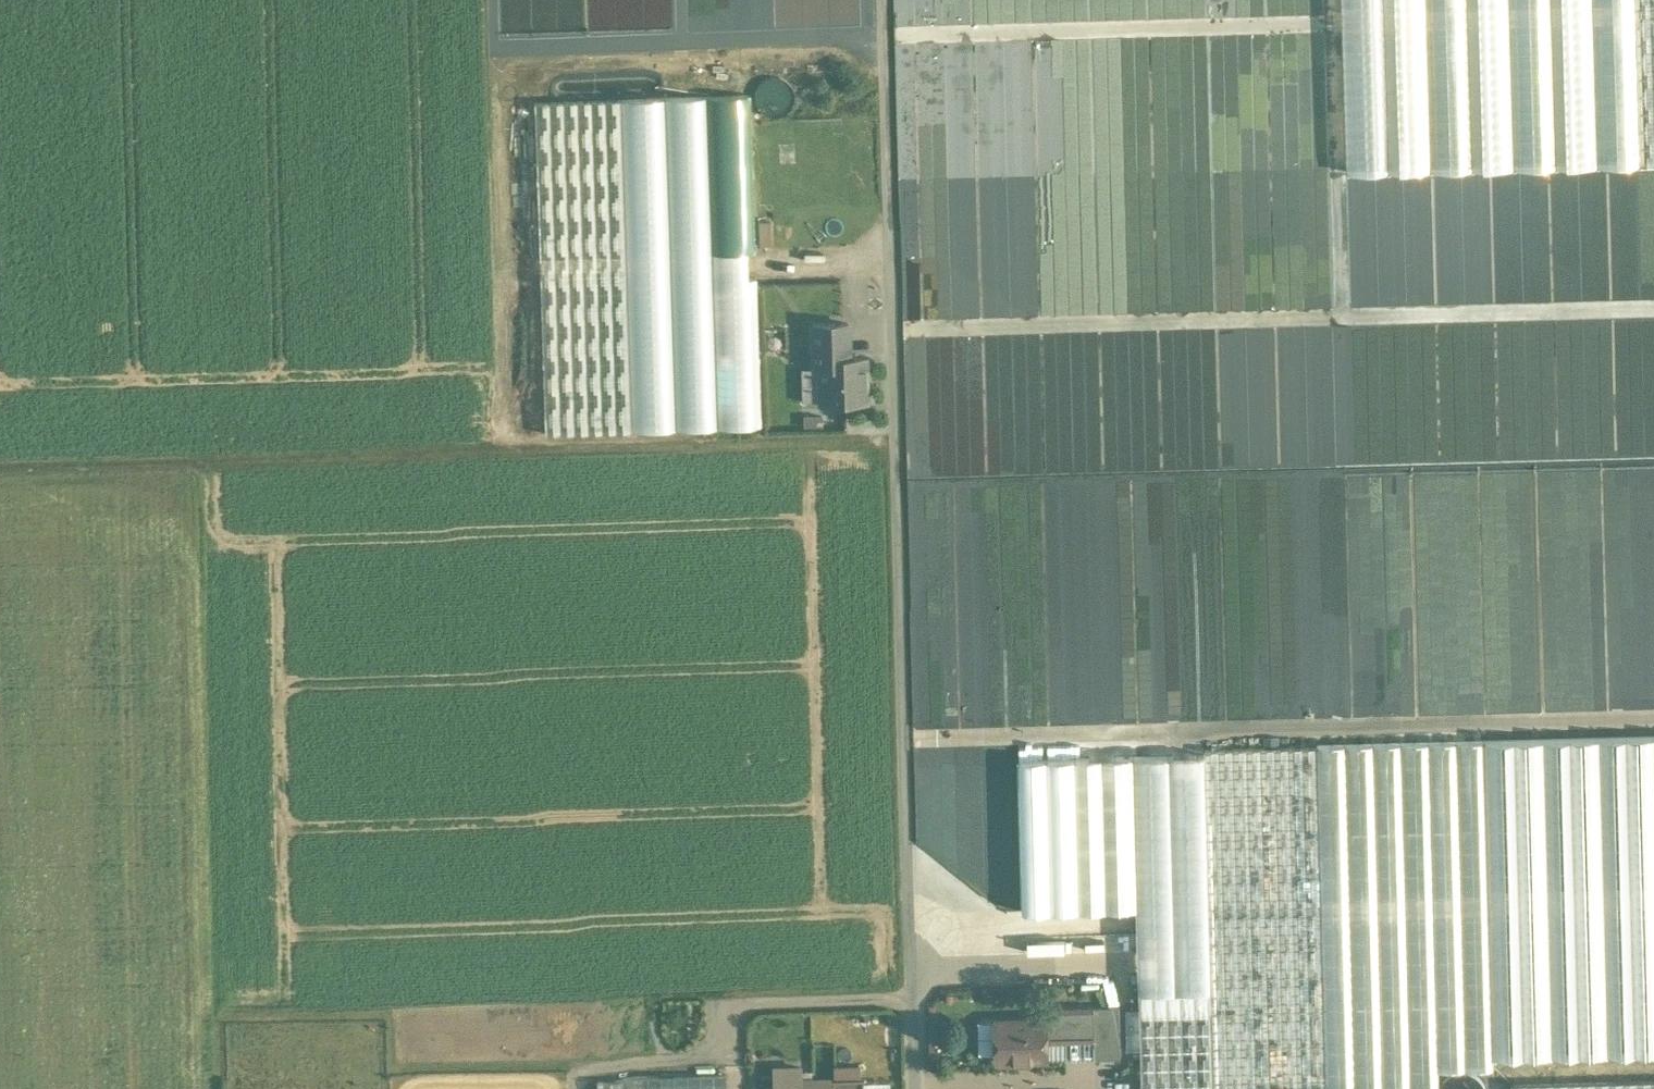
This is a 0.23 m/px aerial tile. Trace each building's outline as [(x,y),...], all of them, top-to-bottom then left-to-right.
[(1350,173),(1641,164),(1636,0),(1345,0),(1350,173)] [(1641,164),(1653,164),(1653,0),(1636,0),(1641,164)] [(751,94),(534,101),(545,433),(763,425),(751,94)] [(819,400),(866,400),(863,355),(844,355),(841,322),(811,323),(812,367),(817,366),(819,400)] [(1494,1057),(1653,1053),(1653,736),(1485,741),(1494,1057)] [(1140,993),(1143,1088),(1439,1088),(1438,1069),(1494,1068),(1494,1057),(1485,741),(1317,745),(1317,747),(1205,749),(1205,755),(1211,991),(1140,993)] [(1211,991),(1205,755),(1019,759),(1023,910),(1137,908),(1140,993),(1211,991)] [(1095,1006),(1063,1007),(1064,1040),(1095,1039),(1095,1006)] [(1120,1006),(1095,1006),(1095,1039),(1095,1057),(1121,1057),(1120,1006)] [(1047,1018),(982,1020),(978,1023),(979,1050),(983,1053),(1014,1053),(1014,1059),(1049,1058),(1048,1040),(1064,1040),(1063,1007),(1046,1007),(1047,1018)] [(1481,1085),(1476,1078),(1469,1073),(1461,1071),(1452,1073),(1445,1078),(1441,1085),(1440,1088),(1482,1088),(1481,1085)] [(596,1076),(596,1088),(726,1088),(726,1073),(596,1076)] [(799,1078),(799,1088),(862,1088),(862,1077),(799,1078)] [(773,1079),(773,1088),(799,1088),(799,1078),(773,1079)] [(1513,1083),(1513,1088),(1653,1088),(1653,1080),(1513,1083)]
